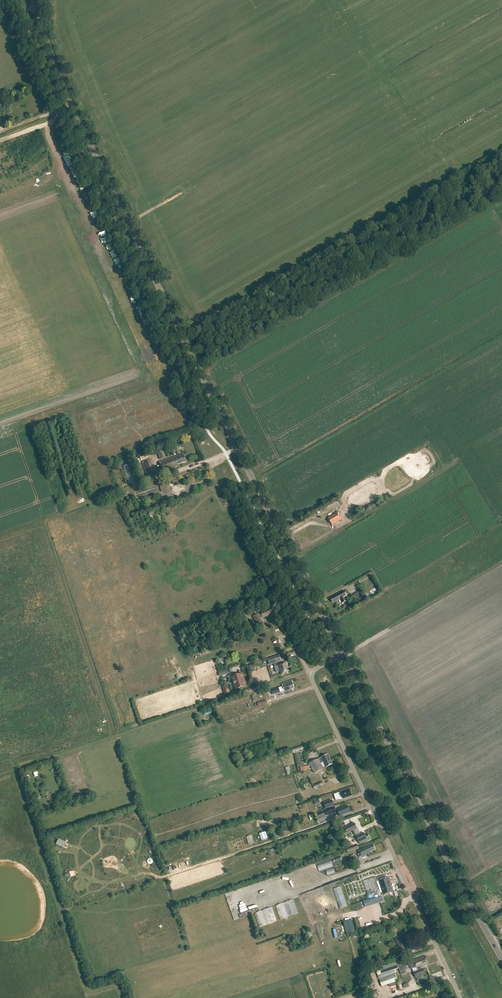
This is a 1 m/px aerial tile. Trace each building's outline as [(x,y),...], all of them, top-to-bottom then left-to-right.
[(122,277),(126,285),(130,283),(127,275),(122,277)] [(163,448),(157,450),(160,460),(166,458),(163,448)] [(173,457),(177,467),(178,467),(177,464),(185,461),(183,454),(173,457)] [(159,461),(162,472),(177,467),(173,457),(168,459),(168,458),(159,461)] [(149,459),(141,462),(147,477),(153,475),(152,471),(154,471),(149,459)] [(130,463),(124,465),(131,483),(137,481),(130,463)] [(171,486),(174,496),(185,492),(182,483),(171,486)] [(349,509),(352,513),(359,508),(356,504),(349,509)] [(328,518),(332,525),(342,520),(337,512),(328,518)] [(340,599),(342,603),(347,601),(345,596),(346,596),(346,595),(349,593),(347,590),(344,591),(338,594),(331,598),(333,603),(340,599)] [(362,596),(355,600),(358,605),(365,601),(362,596)] [(253,616),(256,624),(261,621),(260,619),(267,616),(266,615),(270,614),(268,609),(260,613),(261,613),(257,615),(257,614),(253,616)] [(246,623),(242,614),(238,616),(241,624),(246,623)] [(286,663),(280,665),(279,662),(281,661),(279,656),(268,659),(270,665),(274,664),(276,673),(280,671),(281,674),(289,672),(286,664),(286,663)] [(232,677),(235,689),(246,686),(244,682),(245,682),(243,674),(232,677)] [(271,690),(272,695),(280,692),(280,691),(283,690),(284,692),(290,690),(290,689),(294,688),(292,681),(282,685),(282,687),(274,689),(271,690)] [(285,741),(282,733),(276,735),(281,746),(283,745),(282,742),(285,741)] [(291,751),(292,755),(307,749),(305,746),(291,751)] [(311,769),(330,760),(328,755),(321,759),(319,760),(318,760),(309,764),(311,769)] [(312,770),(314,774),(323,769),(323,768),(325,767),(326,768),(333,765),(330,760),(311,769),(312,770)] [(310,786),(306,780),(301,782),(305,789),(310,786)] [(343,799),(351,796),(349,789),(340,792),(340,793),(334,795),(336,801),(342,798),(343,799)] [(332,800),(323,803),(325,809),(334,806),(332,800)] [(347,806),(341,809),(341,808),(337,810),(340,816),(350,812),(347,806)] [(325,811),(328,816),(336,812),(334,807),(325,811)] [(317,814),(319,820),(326,817),(323,811),(317,814)] [(357,829),(354,823),(344,828),(346,832),(352,830),(352,831),(357,829)] [(356,836),(359,845),(370,840),(368,834),(364,836),(363,833),(356,836)] [(373,844),(365,848),(358,851),(361,858),(365,857),(365,856),(371,853),(371,852),(375,850),(373,844)] [(349,862),(350,866),(358,863),(355,855),(350,857),(351,861),(349,862)] [(333,860),(319,864),(321,870),(335,866),(333,860)] [(393,892),(389,877),(378,881),(383,895),(393,892)] [(328,896),(324,897),(327,906),(326,906),(329,915),(335,913),(328,896)] [(293,900),(275,906),(280,919),(298,913),(293,900)] [(272,907),(254,914),(259,927),(276,920),(272,907)] [(395,939),(398,947),(406,944),(409,953),(415,951),(410,939),(416,937),(414,932),(413,932),(395,939)] [(427,964),(428,963),(425,956),(418,958),(418,959),(413,961),(416,967),(412,969),(413,972),(415,978),(425,974),(423,969),(422,969),(421,967),(427,965),(427,964)] [(397,962),(376,969),(378,975),(382,987),(396,983),(395,980),(398,979),(396,973),(400,972),(401,975),(408,972),(403,959),(397,962)]
